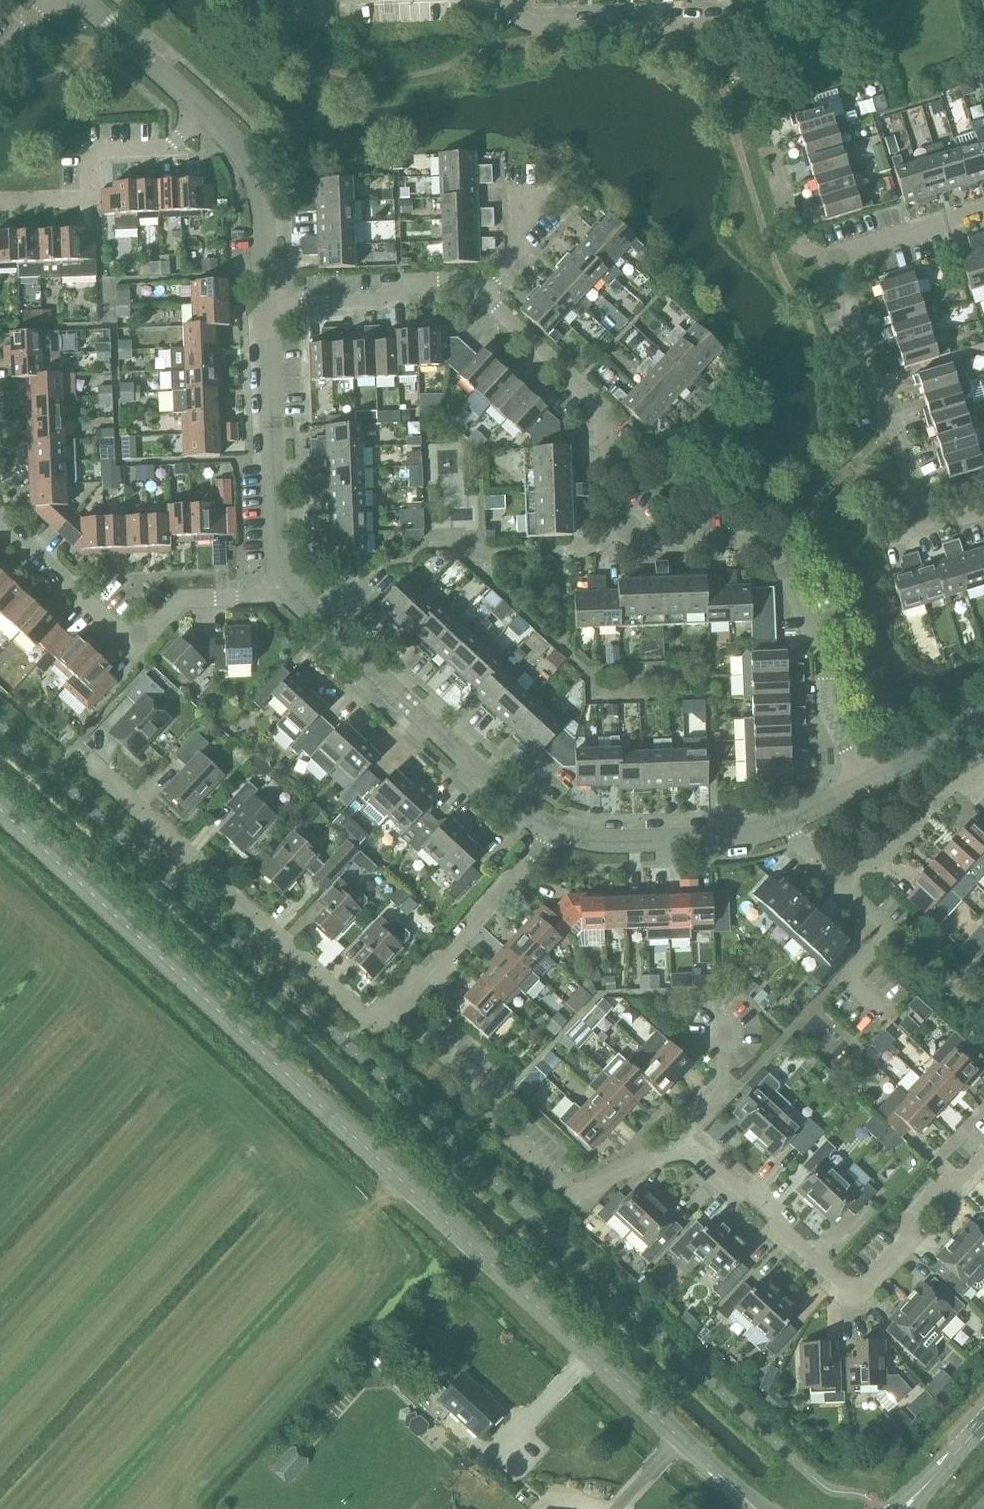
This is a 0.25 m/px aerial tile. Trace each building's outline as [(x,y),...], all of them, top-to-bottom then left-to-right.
[(971,79),(959,83),(963,96),(975,92),(971,79)] [(829,105),(791,117),(793,126),(798,125),(801,137),(847,123),(844,115),(833,118),(829,105)] [(983,132),(980,121),(970,124),(973,134),(974,133),(983,167),(983,132)] [(804,160),(842,148),(838,134),(849,131),(847,123),(801,137),(805,149),(801,150),(804,160)] [(958,150),(957,150),(969,188),(977,186),(976,182),(983,180),(983,167),(974,133),(973,134),(954,139),(958,150)] [(933,146),(947,191),(958,187),(959,191),(969,188),(957,150),(944,154),(941,143),(933,146)] [(882,145),(871,148),(875,160),(886,157),(882,145)] [(916,163),(927,201),(934,199),(933,195),(947,191),(933,146),(925,148),(928,159),(916,163)] [(814,179),(859,165),(856,155),(846,159),(842,148),(804,160),(806,168),(810,166),(814,179)] [(439,176),(491,174),(491,166),(475,166),(475,152),(439,153),(439,176)] [(894,169),(905,204),(918,200),(920,204),(927,201),(916,163),(903,167),(900,156),(892,159),(895,169),(894,169)] [(879,172),(890,168),(886,157),(875,160),(879,172)] [(817,201),(855,189),(851,175),(861,172),(859,165),(814,179),(818,191),(814,192),(817,201)] [(440,197),(477,196),(476,184),(492,183),(491,174),(439,176),(440,197)] [(350,179),(315,180),(316,194),(300,195),(300,205),(351,203),(350,179)] [(214,211),(213,185),(200,186),(200,180),(178,181),(180,217),(201,216),(201,211),(214,211)] [(180,217),(178,181),(157,182),(158,218),(180,217)] [(158,218),(157,182),(136,183),(137,218),(158,218)] [(101,190),(102,208),(102,215),(114,215),(115,232),(137,231),(137,218),(136,183),(113,184),(113,189),(101,190)] [(855,189),(817,201),(819,209),(823,208),(827,221),(861,210),(861,209),(872,206),(869,198),(859,201),(855,189)] [(401,209),(413,209),(413,195),(401,195),(401,209)] [(477,196),(440,197),(441,219),(493,217),(493,209),(477,209),(477,196)] [(217,211),(227,211),(227,200),(217,201),(217,211)] [(317,226),(352,224),(351,203),(300,205),(301,212),(317,212),(317,226)] [(635,239),(609,214),(600,224),(597,221),(590,228),(620,255),(629,246),(637,254),(643,247),(634,240),(635,239)] [(493,217),(441,219),(442,241),(478,239),(478,227),(493,227),(493,217)] [(303,249),(353,246),(352,224),(317,226),(318,237),(302,237),(303,249)] [(620,255),(590,228),(585,235),(588,237),(579,247),(614,279),(620,272),(612,265),(620,255)] [(59,231),(61,278),(95,276),(94,235),(82,236),(82,230),(59,231)] [(39,278),(37,231),(16,232),(17,268),(18,268),(18,279),(39,278)] [(61,278),(59,231),(37,231),(39,278),(61,278)] [(17,268),(16,232),(0,233),(0,268),(17,268)] [(983,233),(976,236),(983,262),(983,233)] [(976,236),(968,238),(972,253),(960,257),(970,291),(983,287),(983,262),(976,236)] [(478,239),(442,241),(443,263),(479,262),(478,249),(494,248),(494,238),(478,239)] [(319,268),(354,267),(353,246),(303,249),(303,256),(318,255),(319,268)] [(614,279),(579,247),(570,256),(567,254),(561,260),(591,287),(599,277),(608,285),(614,279)] [(591,287),(561,260),(555,267),(558,269),(549,279),(584,310),(590,304),(582,296),(591,287)] [(149,262),(150,276),(160,275),(160,262),(149,262)] [(169,275),(169,262),(160,262),(160,275),(169,275)] [(878,284),(879,285),(882,297),(878,298),(881,308),(919,296),(915,283),(926,279),(924,271),(913,275),(913,274),(878,284)] [(608,288),(635,307),(642,298),(615,278),(608,288)] [(532,292),(561,319),(570,309),(578,317),(584,310),(549,279),(541,288),(538,286),(532,292)] [(192,305),(227,303),(227,280),(191,282),(192,305)] [(547,335),(555,342),(561,336),(552,328),(561,319),(532,292),(526,298),(529,300),(519,311),(546,336),(547,335)] [(919,296),(881,308),(883,315),(887,313),(891,327),(936,313),(933,304),(923,307),(919,296)] [(128,299),(115,300),(116,308),(128,307),(128,299)] [(605,311),(621,326),(629,317),(613,302),(605,311)] [(227,303),(192,305),(192,325),(219,324),(219,325),(228,325),(227,303)] [(116,316),(129,316),(128,307),(116,308),(116,316)] [(31,312),(32,325),(41,325),(40,312),(31,312)] [(40,312),(41,325),(49,325),(49,312),(40,312)] [(936,313),(891,327),(895,338),(891,339),(894,349),(932,337),(928,324),(938,320),(936,313)] [(417,367),(415,315),(407,315),(407,332),(394,332),(395,342),(396,342),(397,368),(417,367)] [(439,338),(438,330),(426,331),(425,315),(415,315),(417,367),(440,366),(440,362),(445,362),(450,366),(467,347),(457,338),(439,338)] [(220,347),(219,325),(219,324),(192,325),(183,325),(184,348),(220,347)] [(725,351),(695,324),(686,334),(677,326),(671,333),(706,365),(715,355),(719,358),(725,351)] [(396,342),(395,342),(383,342),(382,326),(373,327),(375,378),(398,377),(397,368),(396,342)] [(375,378),(373,327),(364,327),(364,343),(352,344),(353,379),(375,378)] [(309,345),(310,381),(332,380),(330,328),(321,328),(322,345),(309,345)] [(330,328),(332,380),(353,379),(352,344),(339,344),(338,328),(330,328)] [(4,357),(58,355),(57,332),(9,334),(10,347),(3,347),(4,357)] [(706,365),(671,333),(666,339),(674,346),(665,356),(695,384),(701,377),(698,374),(706,365)] [(939,357),(949,354),(946,345),(936,348),(932,337),(894,349),(896,356),(900,355),(904,369),(939,358),(939,357)] [(130,342),(117,343),(117,351),(130,351),(130,342)] [(109,345),(96,345),(97,353),(110,353),(109,345)] [(474,391),(509,353),(502,346),(491,358),(482,349),(476,355),(467,347),(450,366),(459,374),(457,376),(474,391)] [(185,370),(221,369),(220,347),(184,348),(185,370)] [(118,360),(131,359),(130,351),(117,351),(118,360)] [(97,362),(110,361),(110,353),(97,353),(97,362)] [(489,405),(514,378),(505,371),(516,359),(509,353),(474,391),(489,405)] [(47,376),(59,375),(58,355),(4,357),(4,366),(11,365),(11,379),(26,378),(26,377),(47,377),(47,376)] [(695,384),(665,356),(656,366),(648,358),(642,364),(677,396),(685,387),(689,390),(695,384)] [(677,396),(642,364),(636,370),(644,378),(635,388),(666,415),(672,409),(668,406),(677,396)] [(952,364),(913,376),(916,385),(920,384),(924,397),(969,382),(983,378),(981,370),(956,378),(952,364)] [(171,391),(181,390),(185,390),(186,391),(217,390),(217,391),(222,391),(221,369),(185,370),(185,371),(170,371),(171,391)] [(73,375),(61,375),(59,375),(47,376),(47,377),(26,377),(26,378),(26,399),(62,398),(74,397),(73,375)] [(514,378),(489,405),(505,420),(540,382),(534,376),(523,388),(514,378)] [(540,382),(505,420),(522,435),(525,432),(529,435),(529,449),(560,448),(559,423),(546,411),(547,410),(537,400),(548,389),(540,382)] [(924,397),(927,408),(923,409),(926,418),(964,406),(974,403),(969,390),(971,390),(969,382),(924,397)] [(131,386),(119,387),(119,394),(132,393),(131,386)] [(111,387),(98,387),(99,396),(112,396),(111,387)] [(620,404),(633,416),(647,428),(656,418),(660,421),(666,415),(635,388),(626,397),(618,390),(613,396),(621,403),(620,404)] [(185,390),(181,390),(182,413),(218,412),(217,391),(217,390),(186,391),(185,390)] [(119,403),(132,403),(132,393),(119,394),(119,403)] [(99,404),(112,403),(112,396),(99,396),(99,404)] [(63,419),(62,398),(26,399),(27,421),(63,419)] [(926,418),(928,427),(932,426),(936,438),(983,423),(983,414),(968,419),(964,406),(926,418)] [(183,435),(237,433),(236,424),(218,425),(218,412),(182,413),(183,435)] [(326,412),(312,412),(312,422),(327,422),(326,412)] [(28,442),(64,441),(63,419),(27,421),(28,442)] [(936,438),(940,450),(935,451),(938,461),(977,448),(983,446),(983,439),(982,432),(983,432),(983,423),(936,438)] [(311,449),(362,447),(361,424),(325,426),(326,439),(311,440),(311,449)] [(95,429),(95,439),(114,439),(113,428),(95,429)] [(237,433),(183,435),(184,457),(220,456),(219,441),(237,441),(237,433)] [(95,439),(96,450),(114,449),(114,439),(95,439)] [(29,464),(74,462),(74,441),(64,442),(64,441),(28,442),(29,464)] [(327,471),(363,470),(362,447),(311,449),(311,458),(327,457),(327,471)] [(560,448),(529,449),(522,449),(526,538),(572,536),(568,448),(560,448)] [(983,469),(983,458),(981,459),(977,448),(938,461),(941,468),(945,467),(949,480),(983,469)] [(406,465),(420,465),(420,453),(406,453),(406,465)] [(115,468),(115,460),(99,460),(100,481),(110,481),(110,468),(115,468)] [(74,462),(29,464),(30,486),(65,484),(75,484),(74,462)] [(188,465),(174,465),(174,476),(188,475),(188,465)] [(153,480),(152,466),(144,467),(144,480),(153,480)] [(120,481),(119,467),(115,468),(110,468),(110,481),(120,481)] [(134,467),(135,481),(144,480),(144,467),(134,467)] [(313,492),(364,490),(363,470),(327,471),(328,483),(313,483),(313,492)] [(215,506),(232,505),(230,480),(214,481),(215,506)] [(56,531),(73,513),(66,506),(65,484),(30,486),(30,508),(56,531)] [(329,513),(365,512),(364,490),(313,492),(313,501),(328,500),(329,513)] [(191,541),(190,505),(167,506),(167,516),(168,516),(169,542),(170,542),(191,541)] [(190,505),(191,541),(213,541),(213,536),(225,536),(224,509),(212,510),(212,505),(190,505)] [(424,524),(423,510),(415,511),(415,524),(424,524)] [(314,535),(366,534),(365,512),(329,513),(329,525),(314,526),(314,535)] [(103,554),(102,519),(80,519),(73,513),(56,531),(82,555),(103,554)] [(168,516),(167,516),(146,517),(147,552),(170,551),(170,542),(169,542),(168,516)] [(124,518),(126,553),(147,552),(146,517),(124,518)] [(126,553),(124,518),(102,519),(103,554),(126,553)] [(423,531),(410,532),(410,542),(419,541),(423,537),(423,531)] [(366,534),(314,535),(315,544),(331,544),(331,557),(367,555),(366,534)] [(964,592),(983,586),(983,582),(975,551),(962,555),(958,540),(949,543),(964,592)] [(933,564),(944,598),(964,592),(949,543),(941,545),(945,561),(933,564)] [(975,551),(983,582),(983,548),(975,551)] [(908,555),(923,605),(944,598),(933,564),(921,568),(917,553),(908,555)] [(891,578),(902,611),(923,605),(908,555),(900,558),(905,573),(891,578)] [(12,577),(0,566),(0,589),(12,577)] [(729,623),(727,571),(717,571),(718,588),(706,588),(705,588),(706,623),(707,623),(729,623)] [(729,623),(750,622),(751,622),(751,620),(750,610),(750,599),(749,589),(749,586),(736,587),(736,571),(727,571),(729,623)] [(392,624),(419,596),(410,587),(418,578),(412,572),(404,581),(403,580),(379,605),(388,614),(385,617),(392,624)] [(598,628),(619,627),(621,627),(619,591),(618,591),(606,592),(605,576),(596,577),(598,628)] [(0,589),(0,615),(3,618),(28,591),(12,577),(0,589)] [(574,593),(575,629),(598,628),(596,577),(587,577),(587,593),(574,593)] [(621,627),(619,627),(707,624),(707,623),(706,623),(705,588),(706,588),(705,579),(618,582),(618,591),(619,591),(621,627)] [(750,599),(774,598),(773,588),(749,589),(750,599)] [(19,633),(44,606),(28,591),(3,618),(19,633)] [(419,596),(392,624),(398,630),(401,626),(411,636),(415,632),(414,632),(443,601),(437,595),(428,604),(419,596)] [(427,651),(454,621),(444,612),(453,603),(447,597),(443,601),(414,632),(415,632),(423,640),(420,644),(427,651)] [(750,599),(750,610),(774,609),(774,598),(750,599)] [(49,652),(66,634),(56,624),(59,621),(44,606),(19,633),(35,647),(38,643),(49,652)] [(775,619),(774,609),(750,610),(751,620),(775,619)] [(750,622),(751,630),(775,629),(775,619),(751,620),(751,622),(750,622)] [(454,621),(427,651),(432,656),(436,652),(446,661),(478,627),(472,621),(463,630),(454,621)] [(215,647),(215,664),(215,671),(227,671),(227,666),(251,666),(250,627),(225,628),(226,646),(215,647)] [(478,627),(446,661),(455,670),(452,673),(458,680),(486,651),(476,642),(485,633),(478,627)] [(751,641),(776,640),(775,629),(751,630),(751,641)] [(70,680),(95,653),(99,649),(92,642),(88,646),(78,637),(74,641),(66,634),(49,652),(57,660),(53,664),(70,680)] [(215,664),(215,647),(214,639),(203,640),(193,651),(179,639),(162,658),(190,684),(207,665),(215,664)] [(751,675),(801,673),(801,665),(785,666),(785,652),(776,652),(776,640),(751,641),(751,653),(751,675)] [(95,653),(65,685),(90,709),(116,681),(107,672),(111,668),(102,659),(106,655),(99,649),(95,653)] [(486,651),(458,680),(465,686),(461,689),(470,697),(473,694),(473,693),(505,660),(506,660),(510,656),(504,650),(495,659),(486,651)] [(487,713),(514,684),(505,675),(513,667),(506,660),(505,660),(473,693),(473,694),(483,703),(480,707),(487,713)] [(280,670),(251,701),(260,708),(272,696),(289,712),(290,712),(309,691),(310,692),(316,685),(297,667),(288,677),(280,670)] [(801,673),(751,675),(752,696),(786,695),(786,684),(802,683),(801,673)] [(126,696),(137,706),(110,735),(135,758),(170,720),(153,705),(165,693),(146,675),(126,696)] [(506,724),(537,690),(531,684),(523,693),(514,684),(487,713),(493,719),(496,716),(506,724)] [(519,742),(545,713),(536,705),(544,696),(537,690),(506,724),(515,733),(512,736),(519,742)] [(290,712),(289,712),(283,719),(301,736),(290,748),(298,756),(306,747),(305,747),(323,728),(315,721),(327,708),(310,692),(309,691),(290,712)] [(786,695),(752,696),(753,718),(803,716),(803,708),(787,709),(786,695)] [(706,697),(684,697),(685,735),(707,735),(706,697)] [(607,716),(618,716),(618,706),(607,706),(607,716)] [(542,750),(561,729),(570,720),(563,713),(555,723),(545,713),(519,742),(525,749),(529,745),(538,754),(542,750)] [(803,716),(753,718),(753,719),(743,720),(744,740),(788,739),(788,727),(804,726),(803,716)] [(578,727),(570,720),(561,729),(542,750),(561,768),(575,768),(573,740),(569,736),(578,727)] [(335,767),(361,739),(343,723),(331,736),(323,728),(305,747),(306,747),(314,754),(317,751),(335,767)] [(188,812),(222,776),(198,754),(208,744),(198,734),(176,757),(186,767),(164,790),(188,812)] [(598,739),(598,750),(596,750),(598,791),(607,791),(607,786),(618,786),(619,786),(618,743),(617,738),(598,739)] [(358,795),(375,777),(367,770),(379,757),(361,739),(335,767),(353,785),(350,788),(358,795)] [(573,740),(575,768),(575,787),(589,787),(589,791),(598,791),(596,750),(584,751),(583,739),(573,740)] [(704,750),(704,740),(704,739),(695,739),(696,750),(683,751),(685,792),(693,792),(693,787),(707,787),(705,750),(704,750)] [(788,739),(744,740),(745,762),(805,760),(805,751),(789,752),(788,739)] [(661,741),(663,788),(675,788),(675,792),(685,792),(683,751),(671,751),(671,740),(661,741)] [(640,753),(642,794),(650,794),(650,789),(663,788),(661,741),(653,741),(653,752),(640,753)] [(642,794),(640,753),(628,753),(627,742),(618,743),(619,786),(618,786),(618,790),(632,790),(632,794),(642,794)] [(805,760),(745,762),(746,785),(791,783),(790,769),(806,768),(805,760)] [(358,795),(366,803),(368,805),(364,810),(379,825),(387,816),(387,817),(394,810),(394,809),(413,788),(412,788),(395,771),(382,784),(375,777),(358,795)] [(394,810),(387,817),(405,833),(401,838),(408,845),(433,818),(426,811),(438,798),(419,780),(412,788),(413,788),(394,809),(394,810)] [(242,853),(275,819),(252,797),(257,791),(248,783),(242,790),(250,798),(219,831),(242,853)] [(298,814),(305,821),(316,810),(308,803),(298,814)] [(433,818),(408,845),(417,853),(421,848),(439,864),(446,857),(465,837),(466,837),(473,830),(454,812),(442,826),(433,818)] [(343,814),(337,821),(362,840),(367,833),(343,814)] [(983,816),(974,825),(970,821),(955,837),(983,864),(983,817),(983,816)] [(323,888),(349,859),(356,852),(346,843),(325,866),(315,858),(317,856),(293,834),(260,871),(283,893),(305,869),(315,877),(313,879),(323,888)] [(446,857),(439,864),(457,882),(446,894),(454,901),(479,874),(471,867),(483,854),(466,837),(465,837),(446,857)] [(976,886),(983,877),(983,864),(955,837),(940,853),(976,886)] [(375,870),(356,852),(349,859),(369,877),(375,870)] [(926,869),(961,902),(976,886),(940,853),(926,869)] [(906,899),(937,928),(961,902),(926,869),(910,886),(914,890),(906,899)] [(687,888),(687,875),(678,876),(679,889),(687,888)] [(711,895),(697,896),(696,875),(687,875),(687,888),(688,888),(688,896),(687,896),(689,940),(690,940),(690,932),(712,931),(711,895)] [(774,923),(799,898),(782,882),(778,886),(769,878),(752,896),(761,905),(758,908),(774,923)] [(333,940),(361,910),(367,903),(367,899),(361,893),(356,893),(355,894),(339,880),(322,898),(331,906),(315,923),(333,940)] [(645,898),(645,893),(623,894),(624,930),(646,929),(645,898)] [(601,895),(603,930),(624,930),(623,894),(601,895)] [(549,914),(568,932),(580,919),(581,931),(603,930),(601,895),(565,896),(549,914)] [(666,897),(668,940),(689,940),(687,896),(666,897)] [(646,929),(646,941),(668,940),(666,897),(645,898),(646,929)] [(799,898),(774,923),(789,937),(814,911),(799,898)] [(518,931),(545,956),(568,932),(549,914),(541,906),(518,931)] [(814,911),(789,937),(806,953),(830,926),(814,911)] [(402,949),(401,948),(409,939),(410,935),(397,922),(392,924),(390,926),(380,918),(363,936),(372,945),(355,962),(373,979),(402,949)] [(983,922),(973,934),(983,944),(983,923),(983,922)] [(821,987),(834,973),(851,955),(843,946),(847,942),(830,926),(806,953),(820,966),(810,976),(821,987)] [(503,948),(529,973),(545,956),(518,931),(503,948)] [(529,973),(503,948),(488,964),(492,968),(493,967),(515,988),(516,987),(529,973)] [(493,967),(492,968),(478,983),(504,1007),(519,991),(516,987),(515,988),(493,967)] [(740,990),(749,980),(743,974),(734,984),(740,990)] [(658,989),(658,976),(648,977),(648,990),(658,989)] [(640,977),(640,990),(648,990),(648,977),(640,977)] [(700,977),(700,987),(714,987),(714,977),(700,977)] [(749,980),(740,990),(748,997),(757,987),(749,980)] [(462,1016),(480,1033),(492,1044),(497,1038),(486,1027),(504,1007),(478,983),(463,999),(471,1006),(462,1016)] [(576,1013),(591,998),(580,987),(565,1003),(576,1013)] [(614,1008),(603,998),(595,1007),(606,1017),(614,1008)] [(590,1012),(601,1022),(606,1017),(595,1007),(590,1012)] [(567,1023),(556,1013),(550,1020),(561,1029),(567,1023)] [(898,1027),(910,1038),(919,1028),(907,1017),(898,1027)] [(544,1026),(554,1036),(561,1029),(550,1020),(544,1026)] [(590,1033),(577,1021),(563,1037),(574,1047),(575,1049),(590,1033)] [(640,1048),(676,1080),(690,1064),(655,1031),(640,1048)] [(972,1045),(978,1038),(971,1031),(965,1039),(972,1045)] [(877,1039),(886,1047),(892,1041),(883,1033),(877,1039)] [(970,1049),(954,1034),(930,1059),(934,1063),(938,1067),(937,1067),(961,1089),(960,1089),(964,1092),(983,1071),(983,1062),(970,1049)] [(557,1043),(568,1053),(574,1047),(563,1037),(557,1043)] [(886,1047),(877,1039),(871,1046),(880,1054),(886,1047)] [(676,1080),(640,1048),(626,1064),(635,1072),(634,1073),(650,1087),(649,1088),(660,1097),(676,1080)] [(549,1052),(541,1061),(550,1069),(558,1061),(549,1052)] [(534,1068),(543,1077),(550,1070),(540,1061),(534,1068)] [(624,1062),(609,1078),(609,1079),(635,1103),(649,1088),(650,1087),(634,1073),(635,1072),(626,1064),(624,1062)] [(946,1104),(960,1089),(961,1089),(937,1067),(938,1067),(934,1063),(920,1079),(946,1104)] [(525,1097),(527,1095),(543,1077),(534,1068),(515,1088),(525,1097)] [(588,1088),(595,1094),(594,1094),(621,1119),(635,1103),(609,1079),(609,1078),(602,1072),(588,1088)] [(778,1084),(777,1083),(768,1074),(743,1101),(752,1110),(738,1125),(755,1141),(789,1105),(775,1092),(778,1090),(778,1089),(779,1088),(779,1087),(779,1086),(779,1085),(778,1085),(778,1084)] [(946,1104),(920,1079),(905,1094),(932,1119),(946,1104)] [(900,1137),(908,1128),(916,1136),(932,1119),(905,1094),(905,1095),(897,1087),(873,1112),(900,1137)] [(621,1119),(594,1094),(580,1110),(606,1134),(621,1119)] [(558,1120),(565,1126),(591,1151),(606,1134),(580,1110),(573,1103),(558,1120)] [(808,1118),(806,1120),(789,1105),(755,1141),(773,1158),(787,1143),(802,1157),(824,1133),(808,1118)] [(900,1139),(888,1129),(877,1141),(889,1151),(900,1139)] [(826,1140),(819,1148),(801,1167),(810,1175),(796,1190),(814,1206),(842,1177),(841,1177),(830,1167),(830,1155),(835,1149),(826,1140)] [(842,1177),(814,1206),(832,1223),(846,1208),(854,1216),(876,1192),(867,1184),(863,1189),(845,1172),(841,1177),(842,1177)] [(631,1231),(658,1202),(640,1185),(626,1200),(618,1192),(596,1215),(606,1224),(614,1215),(631,1231)] [(668,1226),(676,1218),(658,1202),(631,1231),(648,1247),(640,1256),(649,1264),(677,1234),(668,1226)] [(688,1263),(695,1255),(705,1264),(733,1234),(715,1217),(699,1234),(691,1227),(669,1250),(678,1259),(681,1256),(688,1263)] [(983,1236),(969,1222),(952,1240),(983,1269),(983,1236)] [(733,1234),(705,1264),(722,1280),(712,1290),(722,1299),(743,1276),(735,1268),(751,1250),(733,1234)] [(952,1240),(936,1257),(951,1271),(943,1280),(961,1297),(983,1273),(983,1269),(952,1240)] [(753,1325),(781,1295),(763,1279),(747,1296),(739,1288),(717,1311),(726,1320),(736,1309),(753,1325)] [(906,1302),(940,1333),(965,1307),(938,1282),(930,1290),(923,1283),(906,1302)] [(781,1295),(753,1325),(770,1341),(764,1347),(774,1356),(791,1337),(783,1329),(799,1312),(781,1295)] [(940,1333),(906,1302),(889,1319),(893,1323),(885,1331),(918,1362),(942,1335),(940,1333)] [(680,1318),(692,1329),(697,1323),(685,1312),(680,1318)] [(897,1375),(885,1376),(884,1342),(858,1343),(858,1364),(847,1364),(848,1393),(860,1392),(860,1387),(884,1386),(884,1391),(897,1404),(911,1391),(897,1375)] [(826,1393),(839,1393),(838,1365),(827,1365),(826,1344),(800,1345),(802,1389),(826,1388),(826,1393)] [(374,1352),(367,1359),(382,1373),(389,1365),(374,1352)] [(778,1369),(769,1365),(758,1389),(767,1393),(778,1369)] [(479,1440),(504,1414),(463,1376),(447,1393),(436,1382),(416,1403),(440,1425),(451,1413),(479,1440)] [(934,1399),(941,1390),(933,1383),(925,1391),(934,1399)] [(925,1391),(914,1403),(921,1410),(933,1398),(925,1391)] [(400,1410),(398,1419),(405,1421),(404,1426),(415,1429),(417,1419),(415,1413),(411,1414),(408,1408),(400,1410)] [(883,1426),(894,1438),(911,1421),(900,1410),(883,1426)] [(293,1450),(276,1469),(289,1481),(307,1462),(293,1450)] [(467,1460),(457,1460),(457,1470),(467,1470),(467,1460)]
